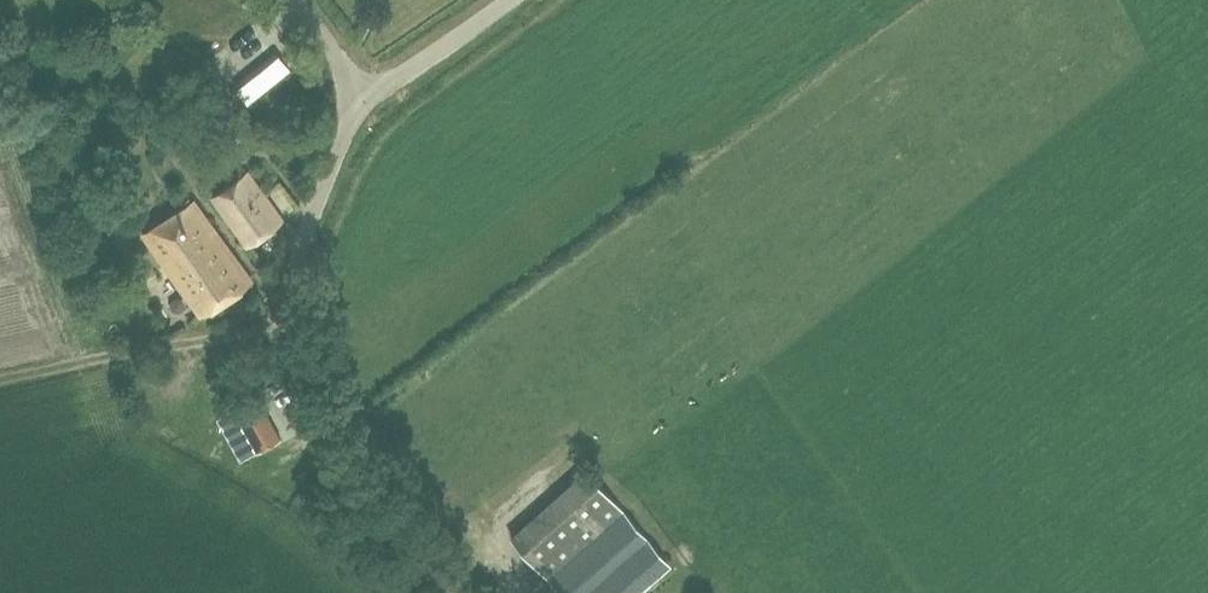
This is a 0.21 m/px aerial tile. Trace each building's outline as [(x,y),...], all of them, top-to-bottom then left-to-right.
[(284,219),(249,170),(212,197),(247,247),(284,219)] [(250,279),(195,203),(144,235),(200,312),(250,279)] [(258,398),(233,411),(256,452),(280,439),(258,398)] [(510,535),(549,578),(562,592),(643,592),(673,566),(624,510),(586,467),(510,535)]
